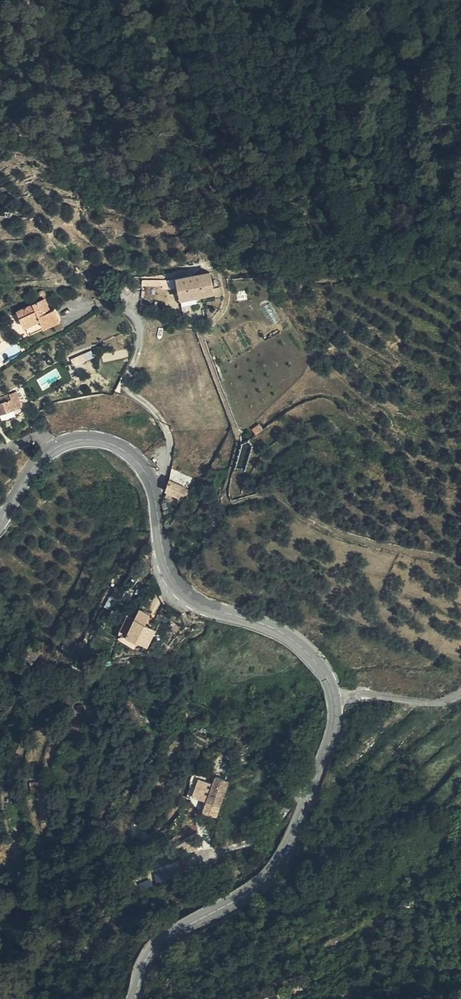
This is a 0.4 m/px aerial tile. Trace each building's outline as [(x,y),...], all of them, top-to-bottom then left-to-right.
[(208,301),(223,297),(215,271),(184,278),(193,312),(210,309),(208,301)] [(36,337),(50,326),(52,329),(58,324),(67,317),(61,311),(57,314),(49,304),(25,323),(36,337)] [(71,322),(67,317),(58,324),(52,329),(55,333),(71,322)] [(20,346),(14,339),(4,350),(8,355),(20,346)] [(19,414),(28,410),(21,395),(12,399),(0,406),(0,418),(3,422),(19,414)] [(168,471),(185,479),(190,469),(174,461),(169,469),(168,471)] [(163,480),(179,488),(183,482),(185,479),(168,471),(163,480)] [(144,619),(137,615),(128,629),(128,633),(129,639),(139,645),(145,636),(149,638),(149,643),(155,646),(164,632),(162,630),(154,626),(158,619),(158,618),(149,611),(144,619)] [(33,652),(35,654),(39,648),(42,644),(31,636),(23,645),(33,652)] [(250,778),(255,766),(240,760),(237,767),(235,773),(250,778)] [(235,773),(237,767),(228,763),(223,776),(233,779),(235,773)] [(201,814),(217,819),(229,781),(214,777),(212,784),(198,779),(192,799),(204,803),(201,814)]
